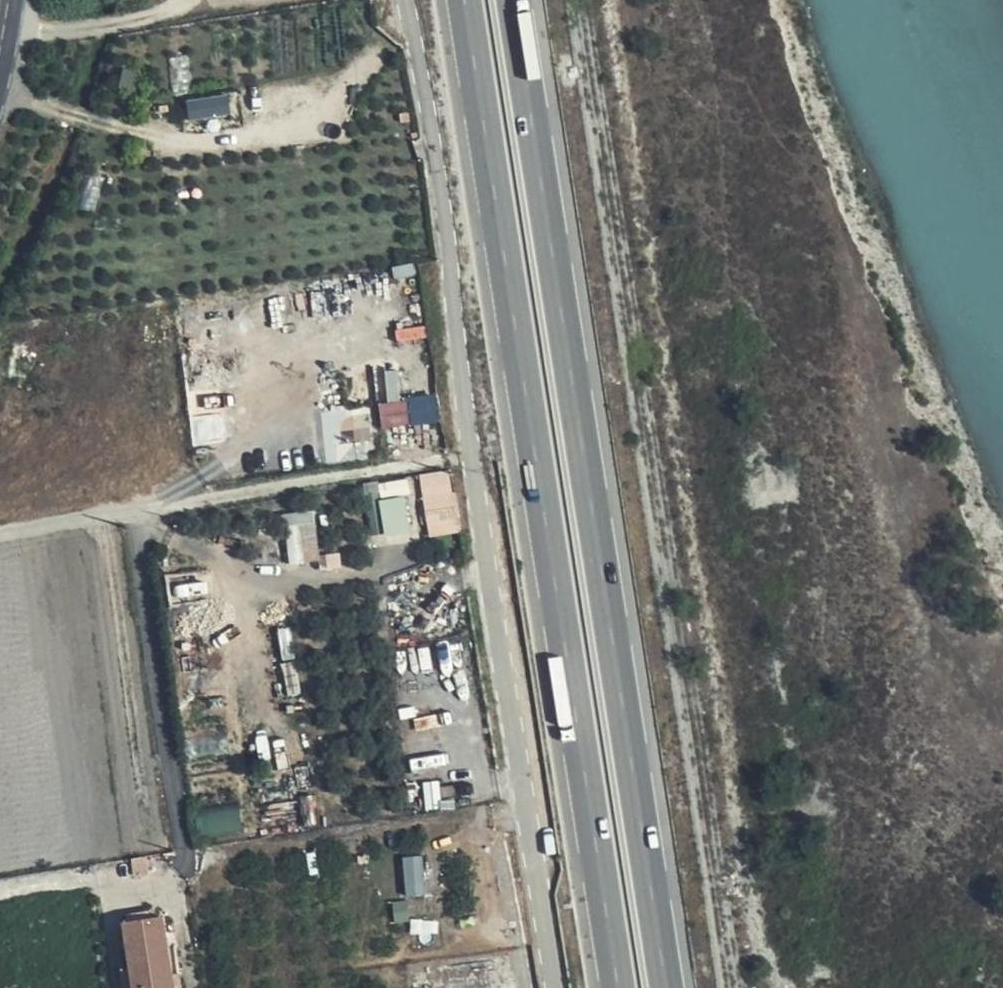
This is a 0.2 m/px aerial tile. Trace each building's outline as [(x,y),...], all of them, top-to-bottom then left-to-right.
[(190,115),(233,111),(231,93),(188,97),(190,115)] [(440,393),(382,398),(384,425),(443,419),(440,393)] [(412,533),(412,495),(381,495),(381,481),(369,481),(370,533),(412,533)] [(460,518),(456,494),(425,499),(428,524),(460,518)] [(305,546),(322,544),(318,508),(288,511),(293,562),(307,560),(305,546)] [(460,518),(428,524),(431,537),(462,531),(460,518)] [(426,853),(406,854),(409,894),(429,892),(426,853)] [(134,868),(149,865),(147,857),(133,859),(134,868)] [(149,865),(134,868),(135,876),(150,873),(149,865)] [(174,975),(164,915),(124,921),(131,967),(134,987),(176,987),(174,975)] [(131,967),(121,969),(124,987),(134,987),(131,967)] [(174,975),(176,987),(183,987),(181,973),(174,975)]
